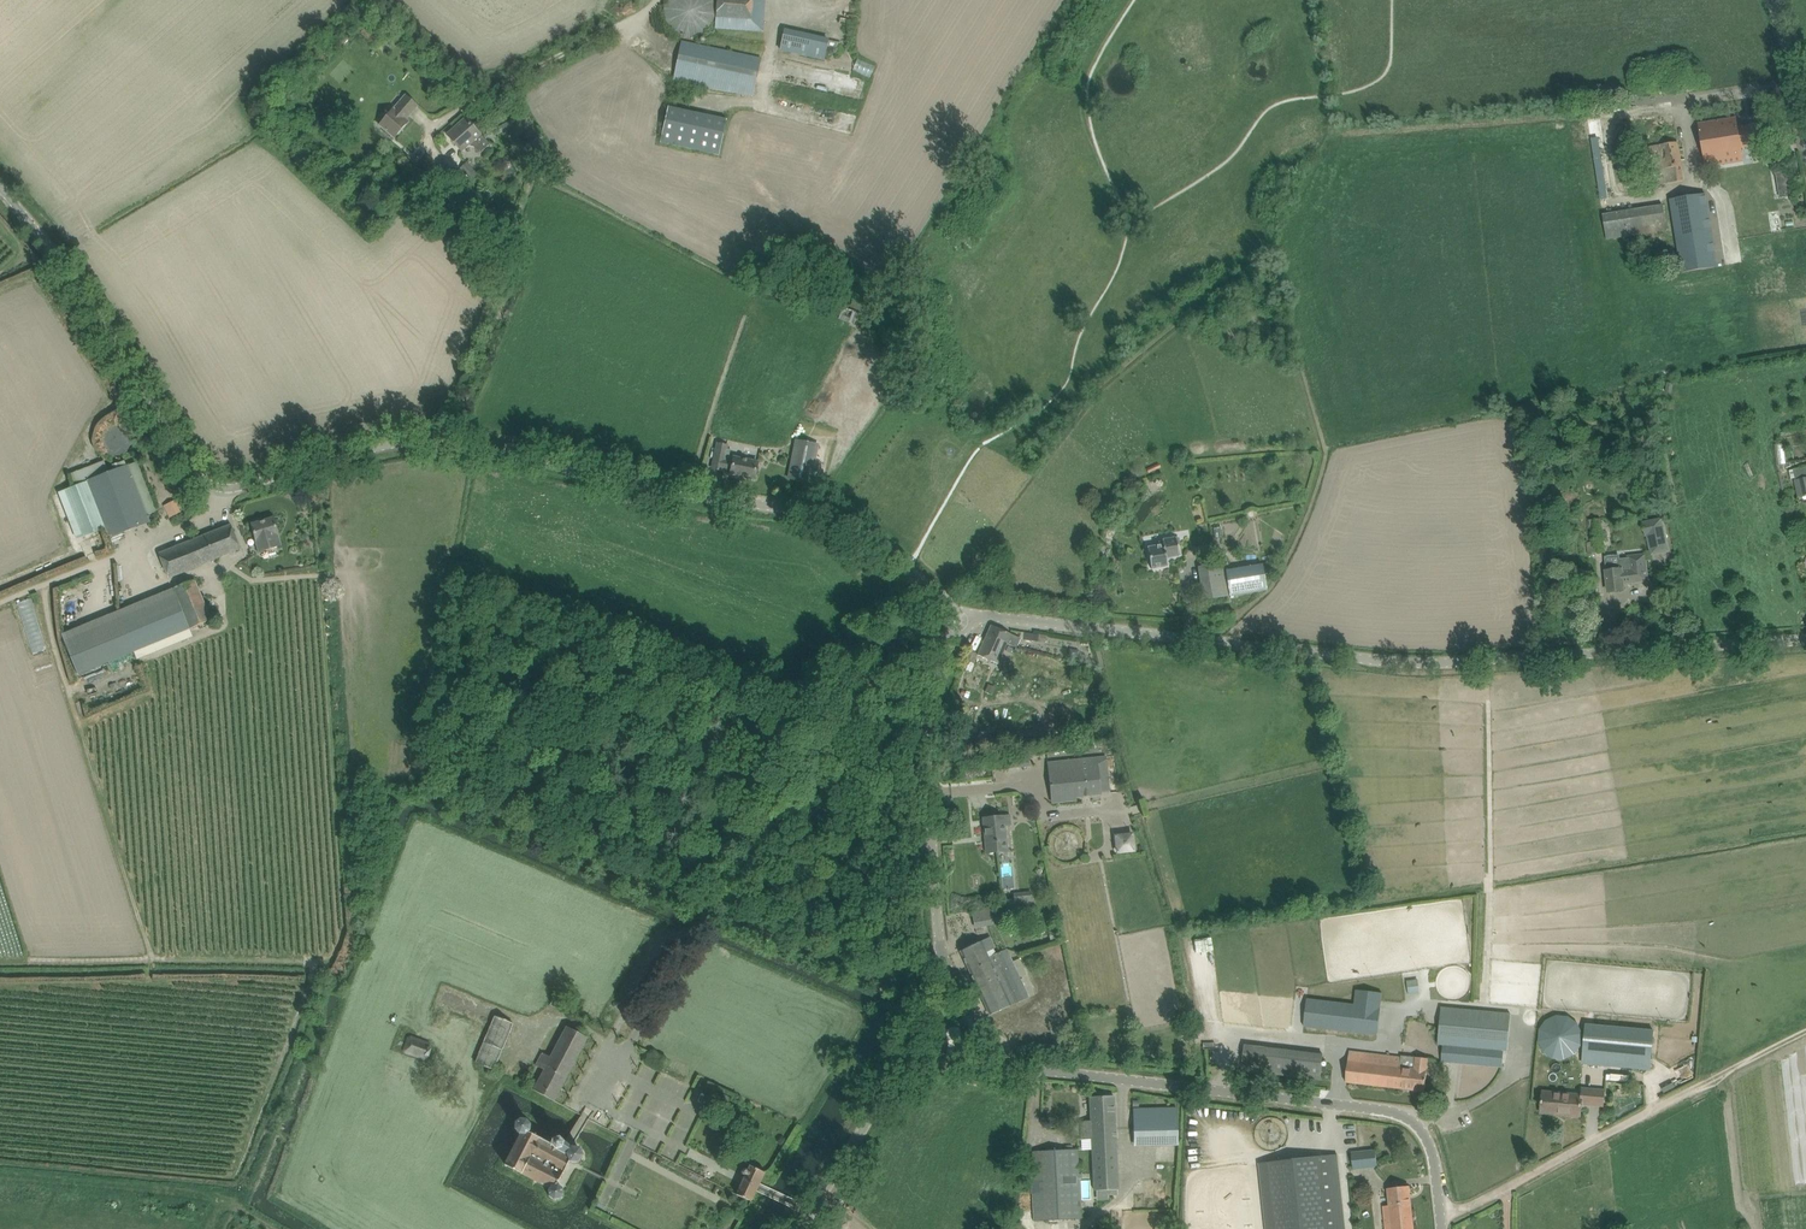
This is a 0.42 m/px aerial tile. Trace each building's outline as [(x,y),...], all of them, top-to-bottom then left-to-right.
[(688,36),(690,36),(694,35),(698,34),(702,32),(706,30),(709,27),(711,24),(713,20),(714,16),(714,12),(714,7),(713,3),(711,0),(669,0),(667,3),(666,7),(666,12),(666,16),(667,20),(669,24),(672,27),(675,30),(678,32),(682,34),(686,35),(688,36)] [(764,0),(717,0),(715,27),(762,31),(764,0)] [(780,50),(825,59),(830,38),(785,29),(780,50)] [(754,96),(762,58),(694,44),(682,42),(674,79),(754,96)] [(858,57),(853,70),(871,77),(876,65),(858,57)] [(379,125),(385,130),(394,138),(409,122),(406,120),(418,106),(405,95),(379,125)] [(727,119),(668,107),(660,143),(719,156),(727,119)] [(1705,166),(1738,161),(1743,160),(1742,148),(1764,144),(1761,123),(1738,127),(1737,117),(1698,124),(1705,166)] [(462,152),(469,145),(474,146),(480,153),(490,144),(465,118),(447,134),(462,152)] [(1593,137),(1601,198),(1609,197),(1601,136),(1593,137)] [(536,149),(530,155),(536,162),(549,150),(537,137),(530,143),(536,149)] [(1679,142),(1649,147),(1655,185),(1684,180),(1679,142)] [(467,163),(461,168),(467,174),(472,169),(467,163)] [(1778,172),(1782,196),(1793,195),(1790,170),(1778,172)] [(1705,194),(1670,199),(1682,272),(1717,266),(1705,194)] [(1668,230),(1664,205),(1603,214),(1607,239),(1668,230)] [(140,438),(140,434),(140,431),(138,426),(136,422),(133,419),(130,416),(126,414),(122,413),(117,413),(112,414),(108,415),(103,419),(100,422),(98,427),(97,431),(97,435),(97,439),(98,442),(101,447),(104,450),(107,453),(111,454),(115,456),(119,456),(124,455),(128,454),(131,452),(134,449),(137,445),(138,442),(140,438)] [(810,482),(818,444),(796,440),(789,478),(810,482)] [(715,457),(713,468),(722,470),(722,468),(731,470),(731,474),(754,478),(756,467),(757,462),(734,457),(733,461),(729,460),(731,450),(726,449),(727,445),(718,444),(715,457)] [(106,528),(109,537),(150,522),(147,515),(157,511),(138,462),(111,472),(106,460),(73,473),(77,485),(66,490),(84,536),(106,528)] [(1796,480),(1799,494),(1805,493),(1805,478),(1796,480)] [(164,504),(169,517),(182,512),(177,499),(164,504)] [(279,534),(277,530),(274,518),(252,525),(260,552),(281,546),(277,535),(279,534)] [(1656,535),(1647,536),(1648,542),(1657,540),(1660,554),(1668,552),(1661,518),(1653,519),(1656,535)] [(159,554),(168,577),(240,548),(231,525),(159,554)] [(1148,547),(1147,547),(1151,569),(1168,566),(1166,557),(1179,555),(1176,536),(1175,537),(1164,539),(1164,540),(1156,542),(1156,544),(1155,545),(1148,547)] [(1621,567),(1606,568),(1606,571),(1607,580),(1608,592),(1624,590),(1623,583),(1648,580),(1646,568),(1645,555),(1628,557),(1629,558),(1620,559),(1621,567)] [(1199,566),(1202,588),(1204,600),(1228,596),(1223,562),(1199,566)] [(1226,571),(1228,584),(1230,596),(1267,590),(1263,565),(1226,571)] [(65,642),(79,675),(210,620),(194,580),(119,611),(122,618),(65,642)] [(987,634),(1007,644),(1017,648),(1021,638),(991,625),(987,634)] [(998,664),(1007,644),(987,634),(978,655),(998,664)] [(1028,635),(1027,642),(1045,645),(1046,637),(1028,635)] [(944,712),(949,714),(957,693),(959,694),(967,671),(971,673),(979,653),(967,649),(944,712)] [(988,684),(985,692),(993,695),(996,687),(988,684)] [(955,716),(952,723),(966,728),(968,721),(955,716)] [(1107,757),(1048,763),(1052,799),(1101,794),(1101,792),(1110,791),(1107,757)] [(1004,816),(983,818),(987,853),(1007,851),(1004,816)] [(1119,852),(1139,852),(1138,832),(1118,833),(1119,852)] [(1020,908),(1035,908),(1035,895),(1019,895),(1020,908)] [(973,912),(974,919),(976,927),(1020,918),(1017,903),(973,912)] [(991,937),(971,946),(960,951),(990,1015),(1029,997),(1007,949),(989,957),(987,952),(995,948),(991,937)] [(1208,942),(1191,944),(1196,984),(1201,984),(1202,993),(1214,992),(1208,942)] [(1419,983),(1408,985),(1410,994),(1420,993),(1419,983)] [(1307,999),(1304,1026),(1377,1035),(1380,1008),(1382,993),(1357,990),(1355,1005),(1307,999)] [(556,993),(550,1005),(568,1013),(573,1001),(556,993)] [(1503,1067),(1504,1050),(1508,1050),(1511,1013),(1441,1007),(1438,1044),(1443,1044),(1442,1062),(1503,1067)] [(494,1015),(475,1063),(495,1071),(514,1023),(494,1015)] [(1584,1058),(1651,1064),(1653,1030),(1587,1024),(1584,1058)] [(544,1069),(534,1089),(554,1100),(588,1037),(567,1026),(551,1057),(543,1052),(536,1065),(544,1069)] [(405,1052),(425,1059),(431,1043),(411,1036),(405,1052)] [(1324,1055),(1245,1046),(1242,1070),(1321,1079),(1324,1055)] [(1350,1051),(1347,1070),(1346,1082),(1425,1091),(1427,1071),(1427,1070),(1429,1058),(1402,1055),(1402,1057),(1350,1051)] [(1583,1095),(1582,1104),(1604,1106),(1605,1091),(1583,1089),(1582,1095),(1583,1095)] [(1581,1117),(1582,1104),(1583,1095),(1582,1095),(1544,1091),(1541,1113),(1581,1117)] [(722,1093),(718,1101),(726,1106),(731,1097),(722,1093)] [(1092,1139),(1094,1190),(1119,1189),(1114,1096),(1090,1097),(1091,1121),(1081,1121),(1082,1133),(1082,1139),(1092,1139)] [(1133,1110),(1134,1122),(1134,1141),(1178,1140),(1177,1109),(1133,1110)] [(556,1185),(569,1160),(570,1160),(571,1161),(572,1162),(573,1162),(575,1162),(576,1162),(577,1162),(578,1161),(579,1160),(580,1159),(581,1159),(582,1157),(582,1156),(582,1155),(582,1154),(582,1152),(581,1151),(580,1150),(579,1149),(578,1148),(577,1148),(576,1147),(574,1148),(573,1148),(569,1146),(566,1144),(563,1143),(563,1141),(562,1140),(561,1139),(560,1138),(559,1138),(558,1138),(557,1138),(556,1138),(555,1138),(554,1138),(553,1139),(553,1140),(552,1140),(552,1141),(551,1142),(550,1143),(528,1132),(529,1131),(529,1130),(529,1129),(529,1128),(529,1126),(528,1125),(527,1124),(526,1123),(525,1123),(524,1122),(523,1122),(522,1122),(520,1122),(519,1122),(518,1123),(517,1123),(516,1124),(515,1125),(515,1126),(514,1128),(514,1129),(514,1130),(515,1131),(515,1133),(516,1134),(517,1134),(518,1135),(503,1164),(522,1174),(521,1175),(548,1189),(549,1196),(555,1200),(560,1200),(564,1194),(563,1187),(558,1184),(556,1185)] [(1031,1152),(1031,1164),(1034,1220),(1081,1217),(1078,1150),(1031,1152)] [(1376,1150),(1352,1153),(1354,1169),(1377,1167),(1376,1150)] [(1270,1174),(1276,1228),(1346,1228),(1337,1154),(1269,1162),(1270,1174)] [(737,1194),(752,1201),(756,1192),(765,1171),(763,1170),(763,1171),(750,1165),(737,1194)] [(1409,1186),(1388,1188),(1390,1206),(1384,1206),(1386,1228),(1414,1228),(1409,1186)]
